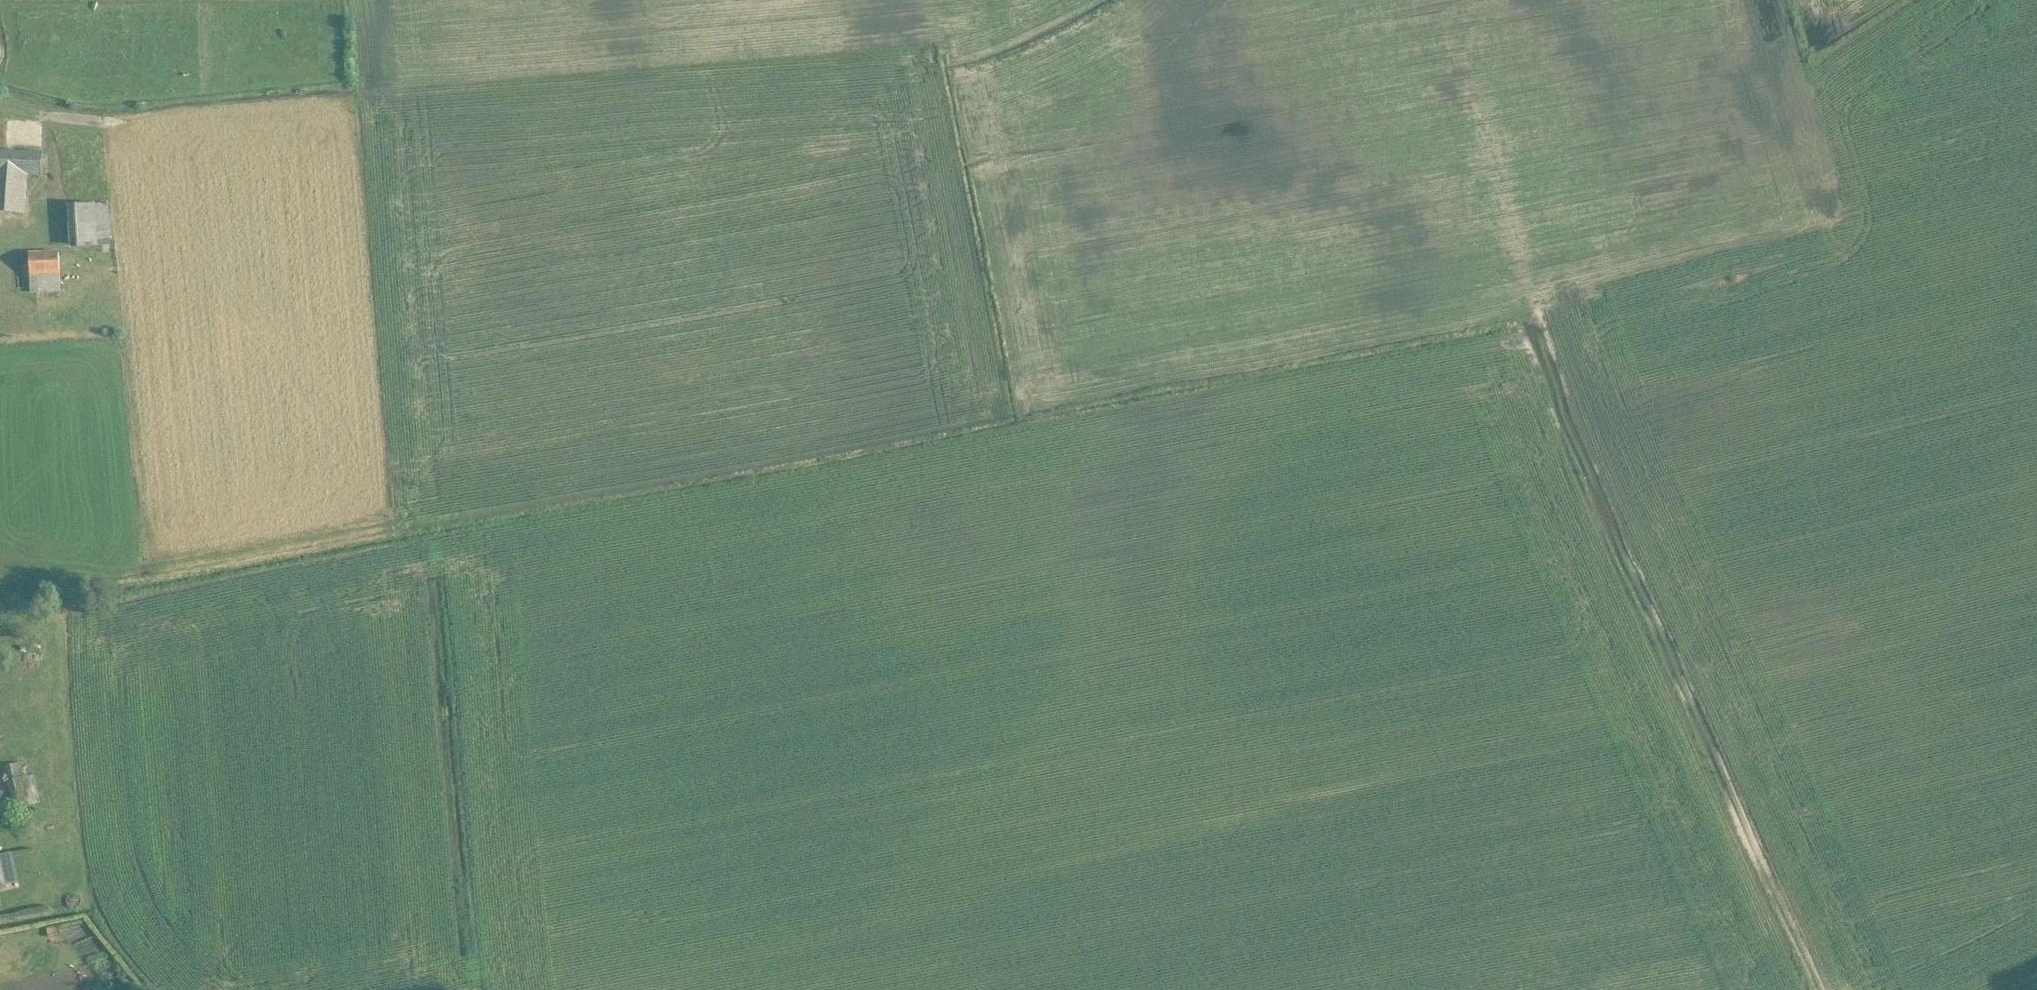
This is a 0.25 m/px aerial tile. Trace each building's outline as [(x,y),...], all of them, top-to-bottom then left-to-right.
[(24,213),(26,174),(41,175),(42,153),(0,151),(0,212),(24,213)] [(67,203),(70,246),(110,243),(107,200),(67,203)] [(29,252),(29,291),(59,290),(58,251),(29,252)] [(6,770),(8,779),(6,780),(12,807),(34,802),(28,775),(24,776),(22,767),(6,770)] [(56,925),(47,927),(48,936),(58,935),(56,925)]
